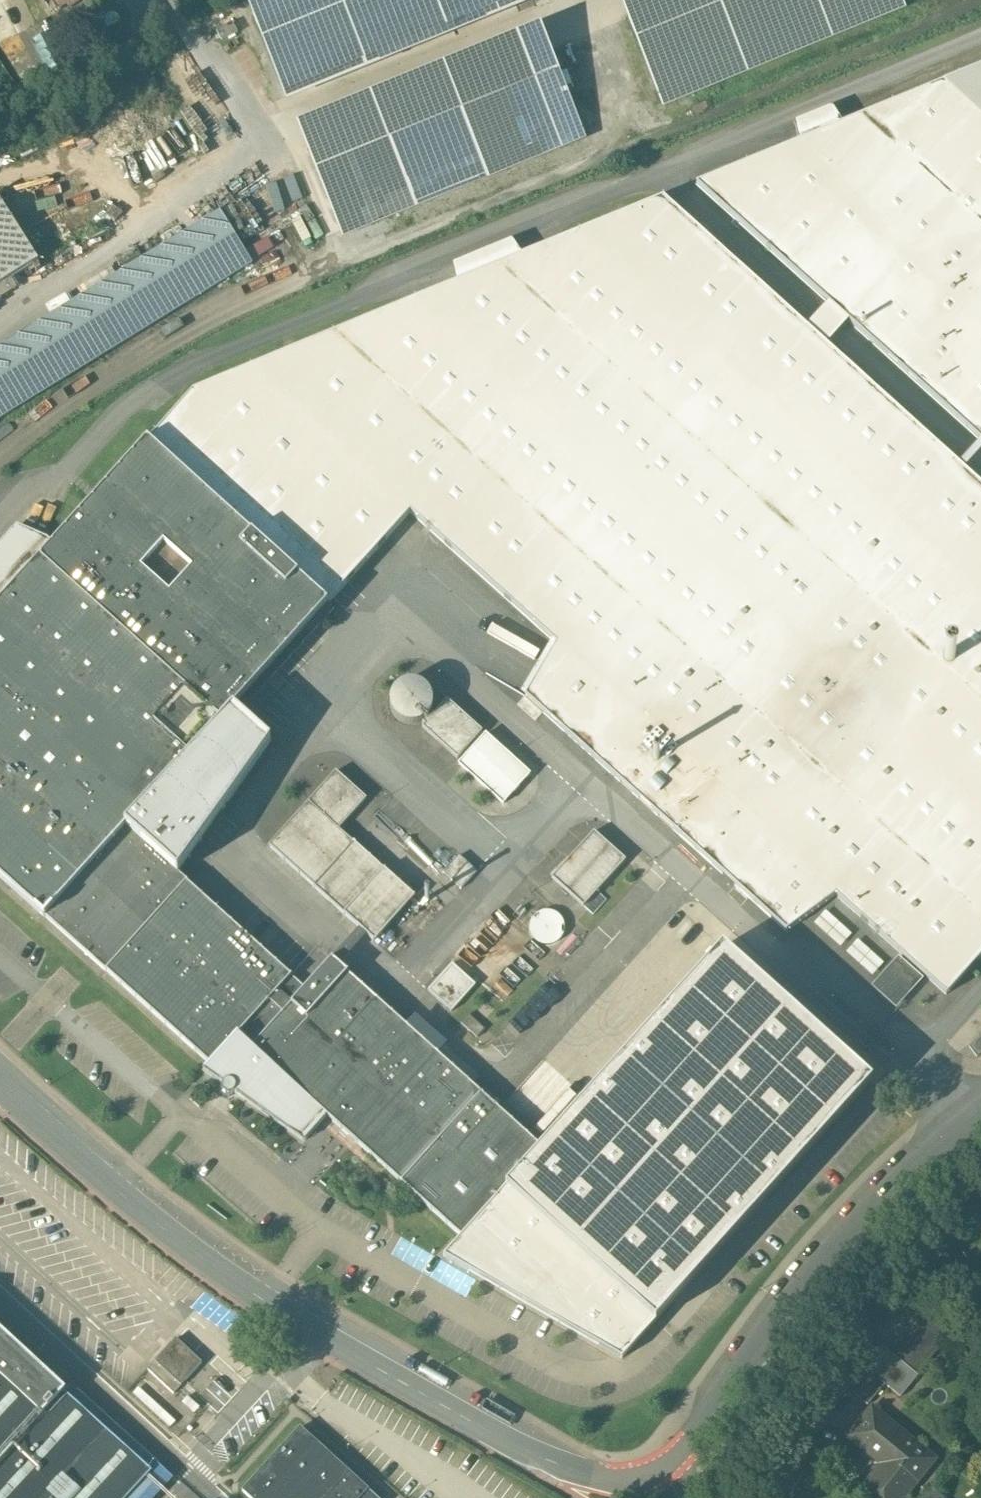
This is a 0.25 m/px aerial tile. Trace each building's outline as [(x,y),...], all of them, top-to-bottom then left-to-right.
[(21,77),(41,67),(8,0),(0,0),(0,35),(21,77)] [(151,0),(127,0),(146,30),(163,19),(151,0)] [(288,102),(530,2),(529,0),(244,0),(288,102)] [(661,108),(907,8),(904,0),(617,0),(661,108)] [(540,28),(295,126),(341,238),(584,138),(540,28)] [(694,182),(980,440),(980,67),(694,182)] [(663,195),(196,383),(148,441),(326,601),(410,510),(581,665),(541,710),(786,927),(835,890),(947,993),(980,954),(980,480),(663,195)] [(37,258),(0,198),(0,281),(37,258)] [(221,209),(0,343),(0,413),(4,409),(251,260),(221,209)] [(326,601),(148,441),(54,540),(41,554),(219,722),(233,706),(326,601)] [(54,540),(15,524),(0,541),(0,600),(41,554),(54,540)] [(41,554),(0,600),(0,874),(44,914),(125,825),(219,722),(41,554)] [(429,710),(432,702),(430,691),(425,684),(417,679),(405,678),(393,684),(388,693),(387,704),(390,711),(396,718),(402,721),(414,722),(424,717),(429,710)] [(482,729),(446,697),(420,725),(456,757),(482,729)] [(219,722),(125,825),(178,871),(270,739),(233,706),(219,722)] [(335,768),(307,799),(338,826),(366,797),(335,768)] [(266,844),(311,885),(352,839),(338,826),(307,799),(266,844)] [(187,879),(178,871),(125,825),(44,914),(105,969),(187,879)] [(625,858),(592,828),(547,877),(581,906),(625,858)] [(413,893),(352,839),(311,885),(373,939),(413,893)] [(476,869),(457,852),(441,871),(459,888),(476,869)] [(291,974),(187,879),(105,969),(208,1063),(241,1028),(291,974)] [(577,926),(531,886),(503,914),(549,956),(577,926)] [(875,1074),(726,944),(450,1253),(628,1357),(875,1074)] [(896,950),(872,976),(900,1001),(924,974),(896,950)] [(330,955),(303,986),(254,1041),(249,1046),(324,1113),(461,1237),(541,1145),(330,955)] [(475,984),(450,961),(425,988),(451,1011),(475,984)] [(303,986),(291,974),(241,1028),(254,1041),(303,986)] [(484,1027),(466,1012),(459,1020),(476,1036),(484,1027)] [(249,1046),(254,1041),(241,1028),(208,1063),(203,1068),(221,1081),(222,1094),(237,1092),(303,1139),(324,1113),(249,1046)] [(940,1301),(895,1356),(917,1374),(957,1326),(949,1306),(940,1301)] [(881,1345),(865,1331),(864,1333),(865,1333),(852,1348),(868,1362),(881,1345)] [(150,1470),(0,1332),(0,1497),(124,1497),(150,1470)] [(176,1338),(147,1369),(152,1374),(164,1385),(174,1393),(202,1362),(176,1338)] [(895,1356),(882,1345),(881,1345),(868,1362),(864,1366),(885,1383),(900,1396),(918,1375),(917,1374),(895,1356)] [(864,1366),(846,1387),(867,1405),(885,1383),(864,1366)] [(871,1408),(849,1436),(863,1448),(867,1444),(886,1459),(864,1486),(879,1497),(901,1497),(933,1459),(871,1408)] [(366,1487),(297,1425),(240,1488),(252,1497),(356,1497),(366,1487)] [(922,1497),(942,1497),(943,1497),(931,1487),(922,1497)]
